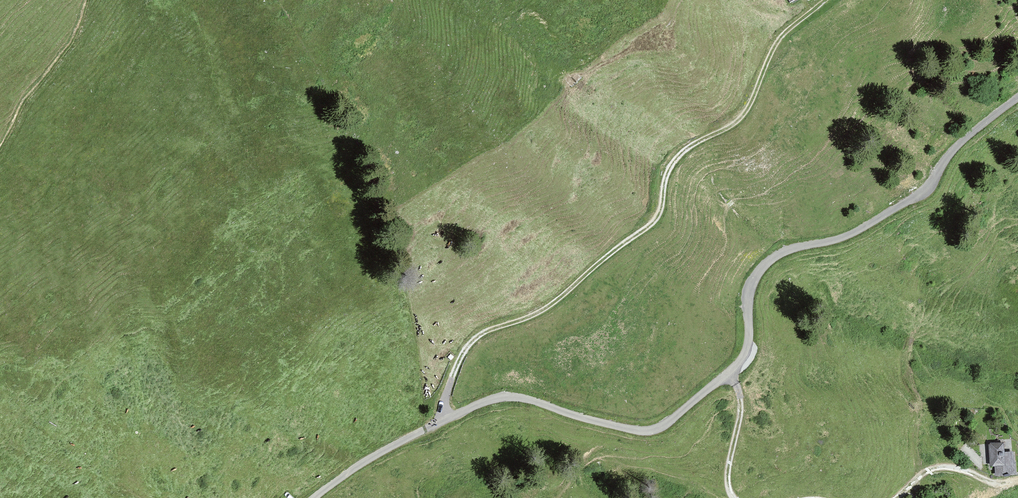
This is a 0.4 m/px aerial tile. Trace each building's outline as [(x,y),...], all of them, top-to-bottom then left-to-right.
[(1001,453),(1000,443),(987,443),(987,466),(992,466),(993,474),(1013,474),(1013,453),(1001,453)]
